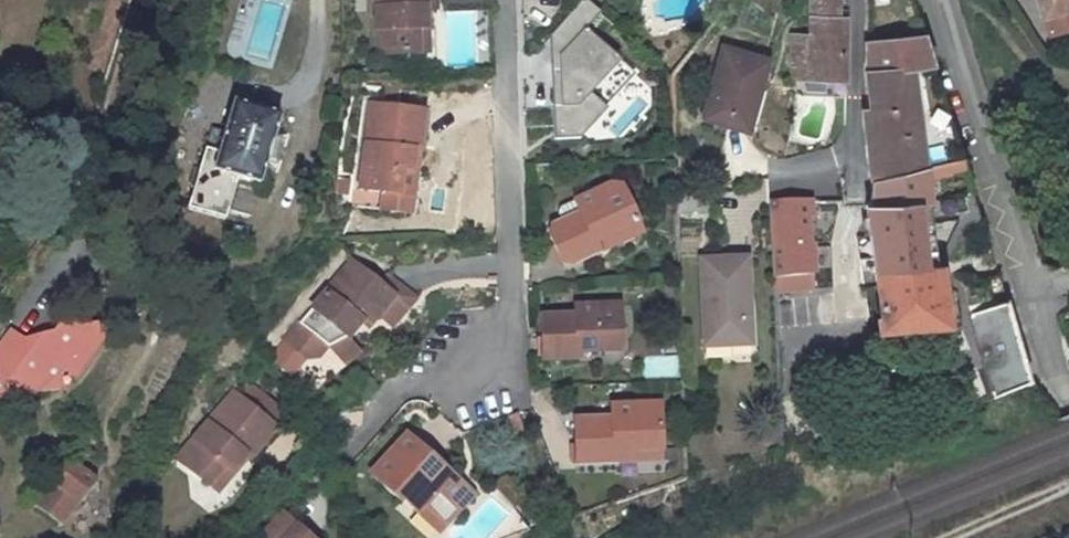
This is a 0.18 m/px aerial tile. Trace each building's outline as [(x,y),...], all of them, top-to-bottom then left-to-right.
[(378,53),(416,52),(415,23),(422,23),(422,4),(426,4),(426,0),(376,0),(378,53)] [(1049,35),(1068,29),(1068,0),(1038,0),(1049,35)] [(809,81),(844,79),(845,17),(810,17),(809,40),(809,81)] [(554,109),(554,137),(580,137),(594,121),(590,118),(630,70),(581,28),(551,65),(550,109),(554,109)] [(926,39),(925,35),(865,43),(865,69),(869,108),(861,110),(864,132),(873,132),(880,175),(923,165),(910,66),(934,64),(926,39)] [(791,81),(809,81),(809,40),(792,41),(791,81)] [(757,58),(719,47),(699,119),(746,132),(756,92),(749,90),(757,58)] [(256,184),(276,116),(231,102),(217,145),(207,142),(187,205),(224,216),(236,178),(256,184)] [(374,109),(363,191),(406,196),(410,172),(421,173),(429,116),(374,109)] [(880,175),(873,132),(864,132),(871,178),(880,175)] [(924,176),(967,167),(963,155),(923,165),(924,176)] [(882,326),(943,321),(924,176),(923,165),(880,175),(885,202),(870,203),(865,204),(873,271),(875,271),(882,326)] [(418,198),(421,173),(410,172),(406,196),(418,198)] [(870,203),(885,202),(880,175),(871,178),(870,203)] [(590,246),(632,228),(616,193),(605,190),(572,206),(557,213),(554,219),(557,226),(554,228),(547,239),(559,266),(570,268),(594,257),(590,246)] [(976,198),(953,204),(960,225),(982,218),(976,198)] [(811,275),(808,202),(767,204),(771,279),(811,275)] [(594,257),(636,237),(632,228),(590,246),(594,257)] [(377,312),(387,300),(391,304),(402,313),(426,288),(375,242),(299,324),(318,342),(329,342),(340,330),(365,323),(376,310),(377,312)] [(699,250),(701,338),(746,337),(744,249),(699,250)] [(812,289),(811,275),(771,279),(772,295),(812,289)] [(381,315),(391,304),(387,300),(377,312),(381,315)] [(1029,380),(1006,300),(968,313),(990,397),(1029,380)] [(572,319),(539,319),(539,362),(575,361),(575,355),(616,354),(616,309),(573,310),(572,319)] [(0,345),(0,401),(16,399),(27,408),(36,396),(56,396),(70,386),(103,341),(89,330),(77,329),(62,318),(50,335),(41,334),(38,340),(32,336),(28,341),(12,329),(0,345)] [(340,330),(359,348),(375,331),(365,323),(340,330)] [(677,374),(674,357),(645,361),(647,378),(677,374)] [(296,396),(258,361),(249,372),(288,406),(296,396)] [(249,372),(191,439),(221,465),(238,445),(245,451),(258,436),(260,437),(288,406),(249,372)] [(613,454),(657,452),(656,410),(609,411),(610,421),(574,422),(575,466),(613,464),(613,454)] [(227,471),(245,451),(238,445),(221,465),(227,471)] [(657,452),(613,454),(613,464),(657,463),(657,452)] [(402,531),(405,527),(420,537),(432,537),(454,512),(386,455),(353,495),(385,521),(386,519),(402,531)] [(60,525),(94,480),(68,459),(33,503),(60,525)] [(717,526),(701,531),(703,537),(722,537),(717,526)] [(405,527),(402,531),(410,537),(420,537),(405,527)]
